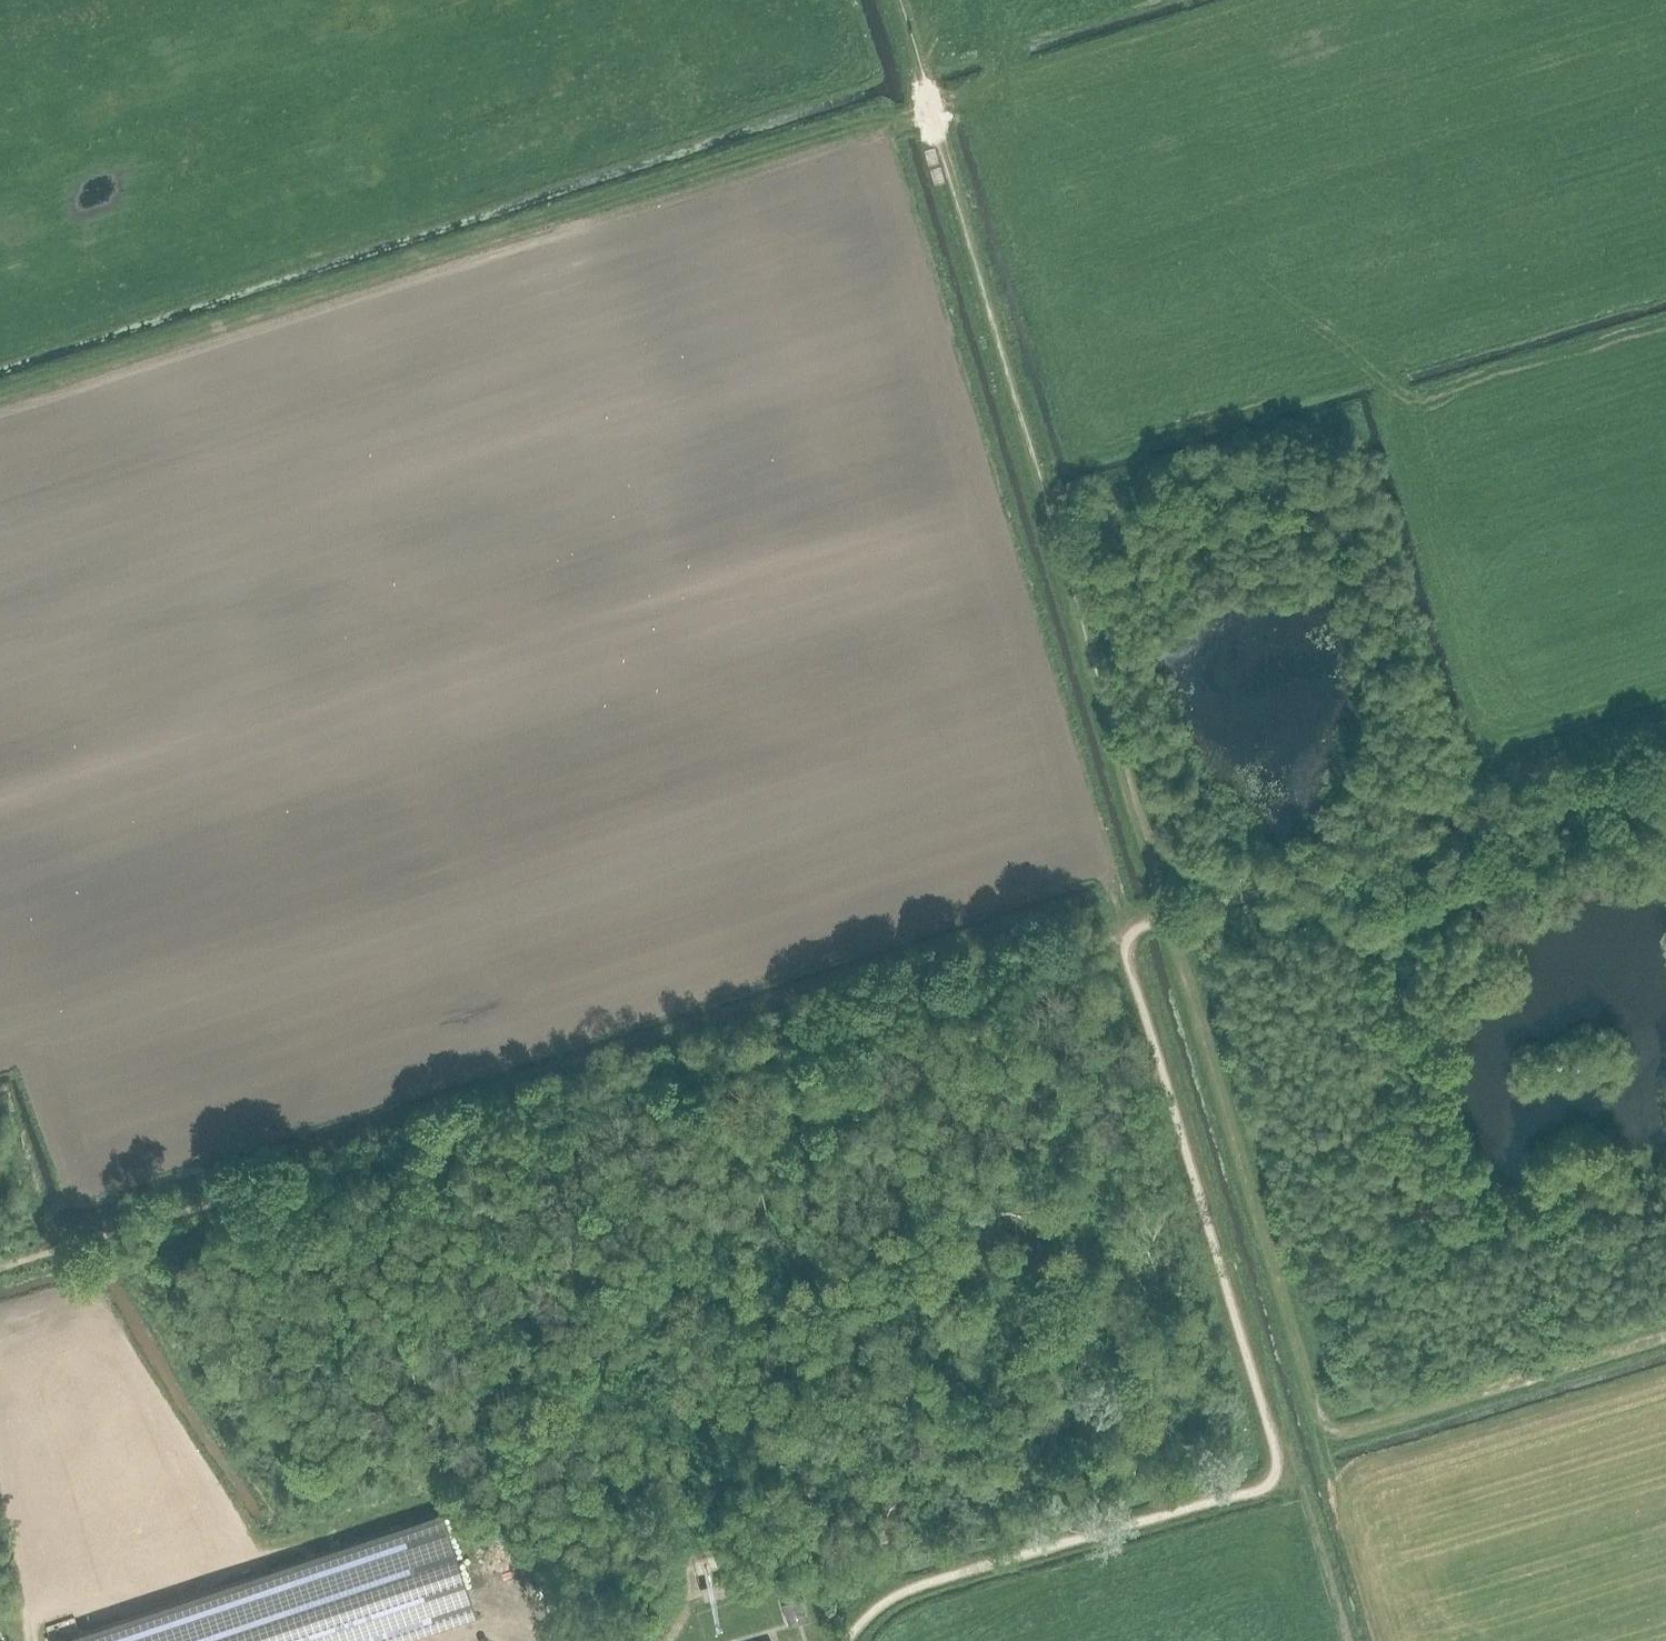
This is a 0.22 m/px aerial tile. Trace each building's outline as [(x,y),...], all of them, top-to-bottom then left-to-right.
[(475,1615),(441,1514),(59,1640),(398,1640),(475,1615)] [(809,1618),(803,1598),(783,1604),(789,1624),(809,1618)]
